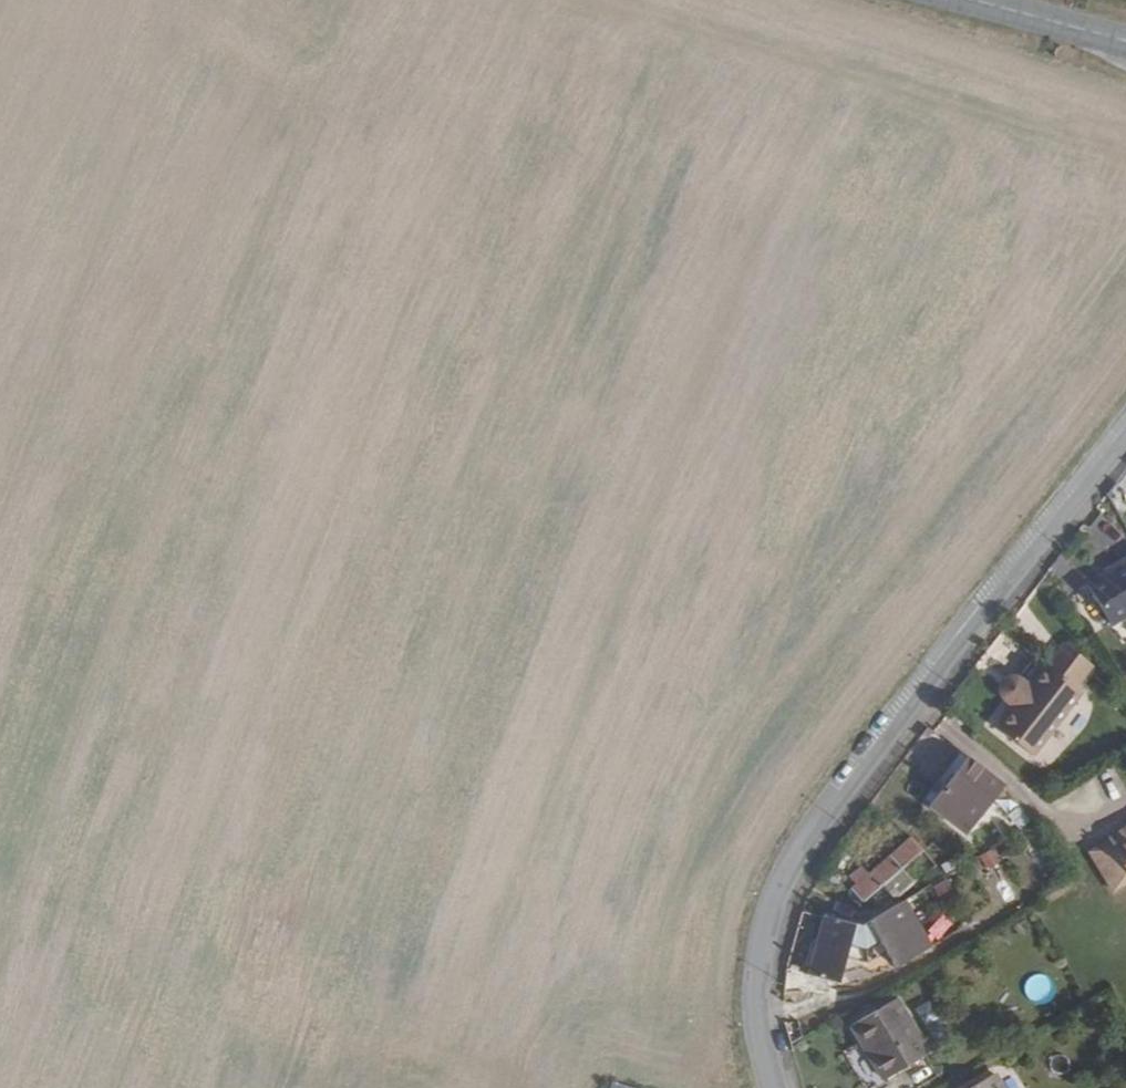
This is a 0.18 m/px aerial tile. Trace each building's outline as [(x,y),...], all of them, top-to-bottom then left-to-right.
[(1125,627),(1125,570),(1123,571),(1125,575),(1103,586),(1125,628),(1125,627)] [(1067,638),(1049,659),(1075,681),(1092,659),(1067,638)] [(999,723),(1043,758),(1092,695),(1075,681),(1049,659),(1033,681),(1027,680),(1020,682),(1014,687),(1013,696),(1016,701),(999,723)] [(1016,788),(978,758),(943,801),(979,830),(1016,788)] [(947,867),(924,839),(869,884),(864,888),(872,898),(875,902),(891,889),(903,904),(947,867)] [(874,868),(864,878),(869,884),(881,874),(874,868)] [(873,929),(844,919),(827,979),(857,987),(864,963),(886,968),(899,954),(909,968),(941,948),(915,904),(873,929)] [(955,1035),(931,1000),(915,1011),(939,1045),(955,1035)] [(903,1001),(858,1027),(889,1082),(934,1056),(903,1001)] [(982,1087),(1009,1087),(1000,1076),(982,1087)]
